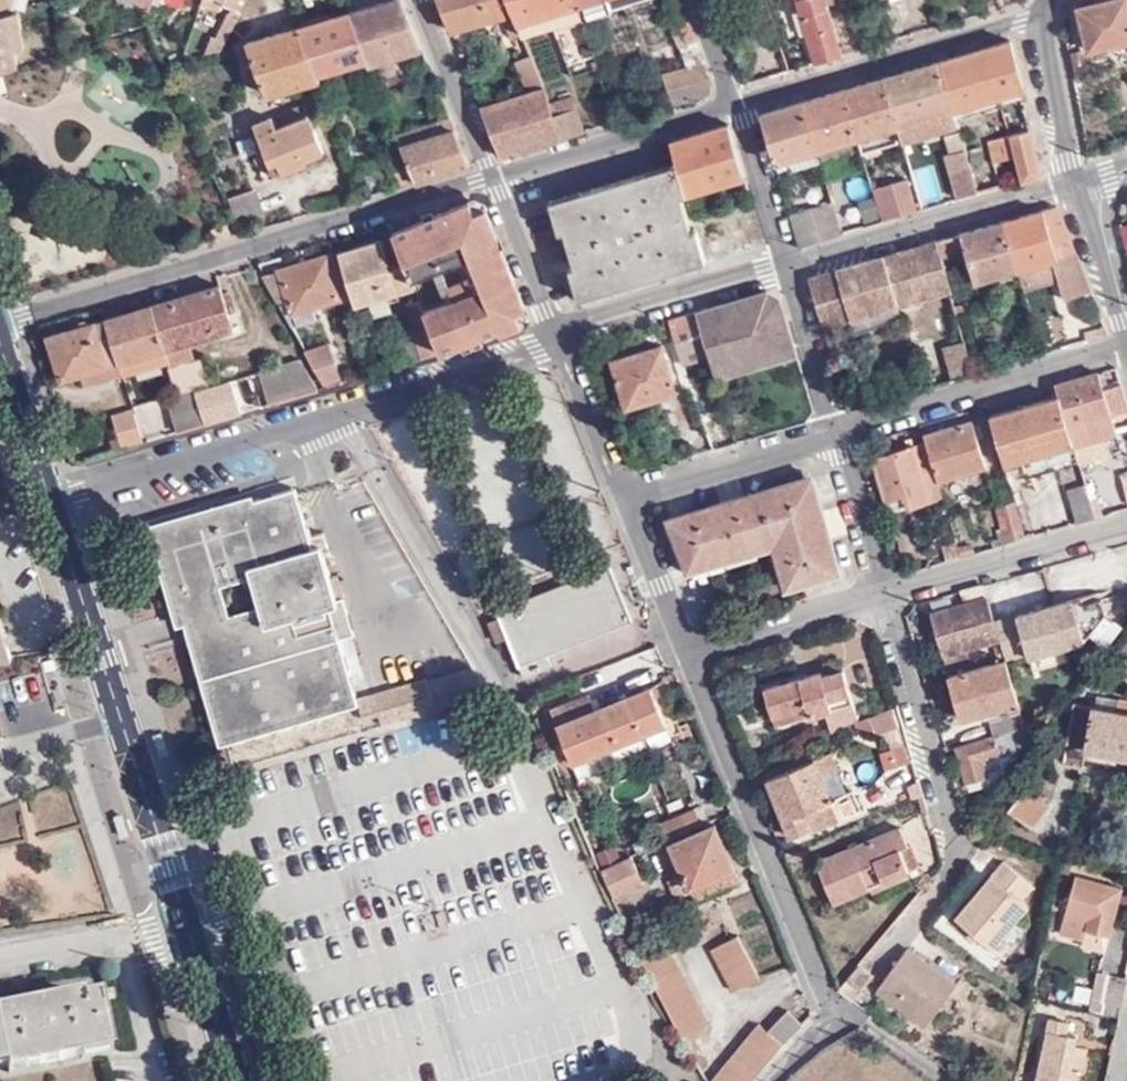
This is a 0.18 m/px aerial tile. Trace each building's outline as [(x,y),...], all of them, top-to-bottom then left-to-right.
[(12,10),(14,0),(0,0),(0,13),(12,10)] [(12,10),(20,8),(21,0),(14,0),(12,10)] [(151,8),(156,0),(137,0),(151,8)] [(231,0),(228,0),(225,5),(236,11),(241,3),(231,0)] [(241,3),(236,11),(243,14),(250,0),(231,0),(241,3)] [(349,13),(367,58),(370,63),(421,46),(402,0),(396,0),(349,13)] [(509,0),(425,0),(450,31),(503,14),(506,22),(516,19),(509,0)] [(516,19),(550,11),(554,22),(555,26),(583,18),(578,0),(509,0),(516,19)] [(583,18),(610,11),(607,0),(578,0),(583,18)] [(681,0),(669,0),(672,8),(677,10),(684,7),(681,0)] [(842,56),(826,3),(825,0),(796,0),(813,64),(842,56)] [(1089,48),(1126,39),(1126,0),(1103,0),(1097,2),(1079,7),(1089,47),(1089,48)] [(988,12),(996,10),(993,1),(986,2),(988,12)] [(12,10),(20,47),(26,45),(21,7),(20,8),(12,10)] [(684,7),(677,10),(688,43),(696,41),(684,7)] [(22,62),(20,47),(12,10),(0,13),(0,68),(22,62)] [(550,11),(516,19),(520,31),(554,22),(550,11)] [(349,13),(299,28),(318,73),(367,58),(349,13)] [(520,31),(516,19),(506,22),(510,34),(520,31)] [(318,73),(299,28),(249,43),(269,95),(320,79),(318,73)] [(694,59),(702,57),(696,41),(688,43),(694,59)] [(1010,41),(941,60),(955,109),(1026,88),(1010,41)] [(1072,65),(1085,62),(1088,61),(1089,48),(1089,47),(1070,52),(1072,65)] [(513,59),(525,92),(541,86),(529,54),(513,59)] [(941,60),(885,77),(898,125),(901,136),(902,140),(913,136),(908,123),(944,112),(948,127),(959,124),(955,109),(941,60)] [(1072,65),(1075,80),(1088,76),(1085,62),(1072,65)] [(844,89),(858,136),(898,125),(885,77),(844,89)] [(525,92),(480,107),(500,158),(581,133),(573,109),(550,116),(547,104),(541,86),(525,92)] [(821,159),(861,148),(858,136),(844,89),(804,101),(817,148),(821,159)] [(621,112),(618,96),(605,100),(610,115),(621,112)] [(550,116),(573,109),(569,98),(547,104),(550,116)] [(817,148),(804,101),(760,113),(774,161),(817,148)] [(275,162),(279,174),(308,164),(307,160),(325,153),(307,106),(282,114),(286,125),(278,128),(274,117),(257,123),(267,152),(255,156),(263,173),(269,171),(267,165),(275,162)] [(908,123),(913,136),(948,127),(944,112),(908,123)] [(469,166),(450,118),(398,134),(399,137),(417,181),(469,166)] [(729,124),(668,142),(675,162),(687,197),(688,200),(746,183),(729,124)] [(901,136),(898,125),(858,136),(861,148),(901,136)] [(1042,176),(1030,130),(1012,135),(1024,182),(1042,176)] [(391,190),(417,181),(399,137),(393,138),(398,151),(379,156),(391,190)] [(973,172),(968,157),(958,160),(965,182),(975,180),(973,172)] [(265,180),(279,174),(275,162),(267,165),(269,171),(263,173),(265,180)] [(687,197),(675,162),(554,199),(564,230),(569,230),(582,225),(588,242),(573,245),(576,256),(585,254),(587,262),(579,265),(574,266),(585,297),(708,262),(697,230),(692,232),(680,198),(687,197)] [(975,180),(975,181),(991,178),(989,168),(973,172),(975,180)] [(904,176),(872,185),(882,221),(914,211),(904,176)] [(969,197),(979,195),(977,186),(967,190),(969,197)] [(255,189),(230,198),(239,222),(264,214),(255,189)] [(832,199),(789,211),(799,245),(840,233),(832,199)] [(479,211),(474,201),(427,218),(427,220),(436,243),(449,238),(444,224),(479,211)] [(1091,291),(1058,205),(1004,221),(1019,272),(1052,262),(1058,280),(1064,302),(1091,291)] [(524,327),(534,324),(486,207),(479,211),(517,307),(512,319),(498,324),(502,334),(524,327)] [(427,220),(395,232),(423,300),(441,347),(498,324),(512,319),(517,307),(479,211),(444,224),(449,238),(436,243),(427,220)] [(976,285),(1019,272),(1004,221),(962,234),(966,250),(976,285)] [(228,222),(214,225),(217,237),(232,234),(228,222)] [(582,225),(569,230),(573,245),(588,242),(582,225)] [(962,234),(935,241),(939,256),(966,250),(962,234)] [(385,237),(359,244),(362,254),(345,259),(357,302),(370,298),(375,314),(394,308),(390,292),(399,290),(385,237)] [(809,278),(822,324),(896,303),(887,268),(911,262),(921,295),(948,287),(939,256),(935,241),(809,278)] [(362,254),(359,244),(342,249),(345,259),(362,254)] [(576,256),(579,265),(587,262),(585,254),(576,256)] [(264,275),(292,329),(318,320),(313,308),(341,299),(328,257),(264,275)] [(887,268),(896,303),(921,295),(911,262),(887,268)] [(1052,262),(1019,272),(1024,290),(1058,280),(1052,262)] [(222,285),(152,304),(166,348),(189,341),(216,333),(214,325),(234,320),(232,314),(225,293),(222,285)] [(779,297),(765,290),(692,311),(705,353),(713,378),(796,354),(779,297)] [(231,292),(225,293),(232,314),(237,312),(231,292)] [(405,306),(424,359),(443,353),(441,347),(423,300),(405,306)] [(974,300),(954,307),(957,315),(976,309),(974,300)] [(166,348),(152,304),(109,317),(122,361),(125,373),(170,360),(166,348)] [(692,311),(667,319),(679,361),(705,353),(692,311)] [(122,361),(109,317),(48,334),(62,379),(82,373),(122,361)] [(214,325),(216,333),(236,328),(234,320),(214,325)] [(502,334),(498,324),(441,347),(443,353),(501,335),(502,334)] [(973,371),(963,337),(943,343),(952,376),(973,371)] [(189,341),(166,348),(170,360),(171,365),(194,359),(189,341)] [(662,343),(613,356),(627,404),(676,391),(662,343)] [(311,363),(335,355),(330,344),(305,352),(311,363)] [(311,363),(322,385),(347,377),(335,355),(311,363)] [(171,365),(180,393),(202,386),(194,359),(171,365)] [(299,396),(317,390),(301,359),(288,363),(299,396)] [(122,361),(82,373),(85,384),(125,373),(122,361)] [(270,404),(299,396),(288,363),(287,363),(261,371),(270,404)] [(1056,384),(1059,393),(1076,446),(1118,435),(1113,415),(1126,410),(1126,395),(1124,384),(1106,389),(1101,371),(1056,384)] [(197,390),(206,423),(234,415),(224,382),(197,390)] [(181,395),(190,428),(206,423),(197,390),(181,395)] [(1059,393),(988,415),(1005,470),(1077,449),(1076,446),(1059,393)] [(170,398),(179,431),(190,428),(181,395),(170,398)] [(112,414),(122,448),(145,441),(135,408),(112,414)] [(971,421),(924,434),(925,440),(937,479),(985,466),(971,421)] [(910,505),(941,495),(937,479),(925,440),(875,455),(888,498),(906,493),(910,505)] [(1005,470),(1008,481),(1081,461),(1077,449),(1005,470)] [(811,477),(675,516),(694,564),(777,541),(789,580),(835,567),(811,477)] [(1071,488),(1082,522),(1099,517),(1087,482),(1071,488)] [(360,705),(358,701),(341,640),(329,601),(338,598),(323,546),(315,547),(295,485),(254,497),(256,508),(226,516),(225,511),(207,516),(209,521),(176,530),(174,526),(156,532),(164,561),(167,560),(220,743),(360,705)] [(997,507),(1009,542),(1025,537),(1014,502),(997,507)] [(959,556),(954,540),(939,544),(944,560),(959,556)] [(963,545),(965,554),(973,552),(970,543),(963,545)] [(540,647),(544,656),(632,621),(609,564),(497,610),(515,656),(540,647)] [(1002,645),(986,584),(962,590),(966,602),(932,612),(935,623),(940,642),(945,655),(993,642),(995,648),(1002,645)] [(1086,633),(1071,589),(1016,605),(1028,650),(1086,633)] [(345,597),(338,598),(329,601),(341,640),(356,636),(345,597)] [(13,657),(0,613),(0,659),(13,657)] [(940,642),(935,623),(924,626),(930,644),(940,642)] [(538,658),(544,656),(540,647),(515,656),(522,675),(542,668),(538,658)] [(1013,685),(1007,661),(989,665),(1002,707),(1008,705),(1002,687),(1013,685)] [(962,718),(1002,707),(989,665),(949,676),(962,718)] [(806,703),(809,714),(852,702),(842,670),(822,676),(820,671),(765,686),(773,712),(806,703)] [(379,716),(383,728),(437,712),(427,680),(374,696),(379,716)] [(989,718),(994,736),(1008,733),(1020,730),(1026,729),(1013,685),(1002,687),(1008,705),(1010,712),(989,718)] [(665,726),(651,691),(629,699),(644,735),(665,726)] [(364,721),(379,716),(374,696),(358,701),(360,705),(364,721)] [(1068,739),(1064,760),(1064,762),(1083,765),(1086,748),(1126,755),(1126,700),(1119,698),(1119,699),(1097,696),(1096,706),(1074,703),(1068,739)] [(644,735),(629,699),(561,725),(577,762),(644,735)] [(776,723),(809,714),(806,703),(773,712),(776,723)] [(869,716),(858,721),(863,735),(875,730),(877,734),(900,726),(894,708),(870,718),(869,716)] [(1012,748),(1023,742),(1020,730),(1008,733),(1012,748)] [(994,736),(954,746),(966,781),(985,778),(986,784),(996,781),(999,787),(1028,757),(1023,742),(1012,748),(1008,733),(994,736)] [(1064,760),(1068,739),(1063,738),(1059,759),(1064,760)] [(830,748),(768,777),(793,833),(845,811),(842,800),(857,793),(855,786),(849,788),(830,748)] [(1018,798),(1052,806),(1054,804),(1032,784),(1018,798)] [(1030,829),(1052,806),(1018,798),(1008,808),(1030,829)] [(668,839),(703,824),(697,808),(661,822),(668,839)] [(693,886),(736,868),(718,825),(674,843),(693,886)] [(901,826),(820,863),(836,901),(923,864),(914,841),(909,843),(901,826)] [(602,868),(616,894),(645,879),(634,854),(602,868)] [(994,950),(1019,918),(1029,907),(1022,901),(1035,887),(1006,862),(959,919),(994,950)] [(741,882),(736,868),(693,886),(699,899),(741,882)] [(1091,914),(1089,929),(1114,934),(1124,888),(1077,879),(1070,910),(1091,914)] [(1068,924),(1089,929),(1091,914),(1070,910),(1068,924)] [(1025,925),(1019,918),(994,950),(1007,962),(1023,943),(1025,925)] [(740,931),(713,946),(734,988),(761,974),(740,931)] [(666,936),(641,949),(656,981),(682,1031),(708,1017),(666,936)] [(913,950),(883,991),(929,1027),(962,987),(913,950)] [(869,968),(863,964),(842,987),(847,993),(869,968)] [(847,993),(855,999),(876,975),(869,968),(847,993)] [(1119,1021),(1122,1004),(1124,1004),(1126,988),(1126,978),(1102,972),(1093,1014),(1119,1021)] [(90,999),(0,1014),(0,1069),(9,1067),(9,1069),(82,1059),(81,1051),(112,1046),(104,1000),(91,1002),(90,999)] [(767,1031),(782,1042),(800,1023),(787,1009),(767,1031)] [(1055,1023),(1043,1080),(1084,1080),(1085,1077),(1089,1078),(1094,1054),(1082,1051),(1084,1040),(1070,1037),(1074,1026),(1055,1023)] [(782,1042),(767,1031),(758,1025),(707,1080),(748,1080),(782,1042)]
